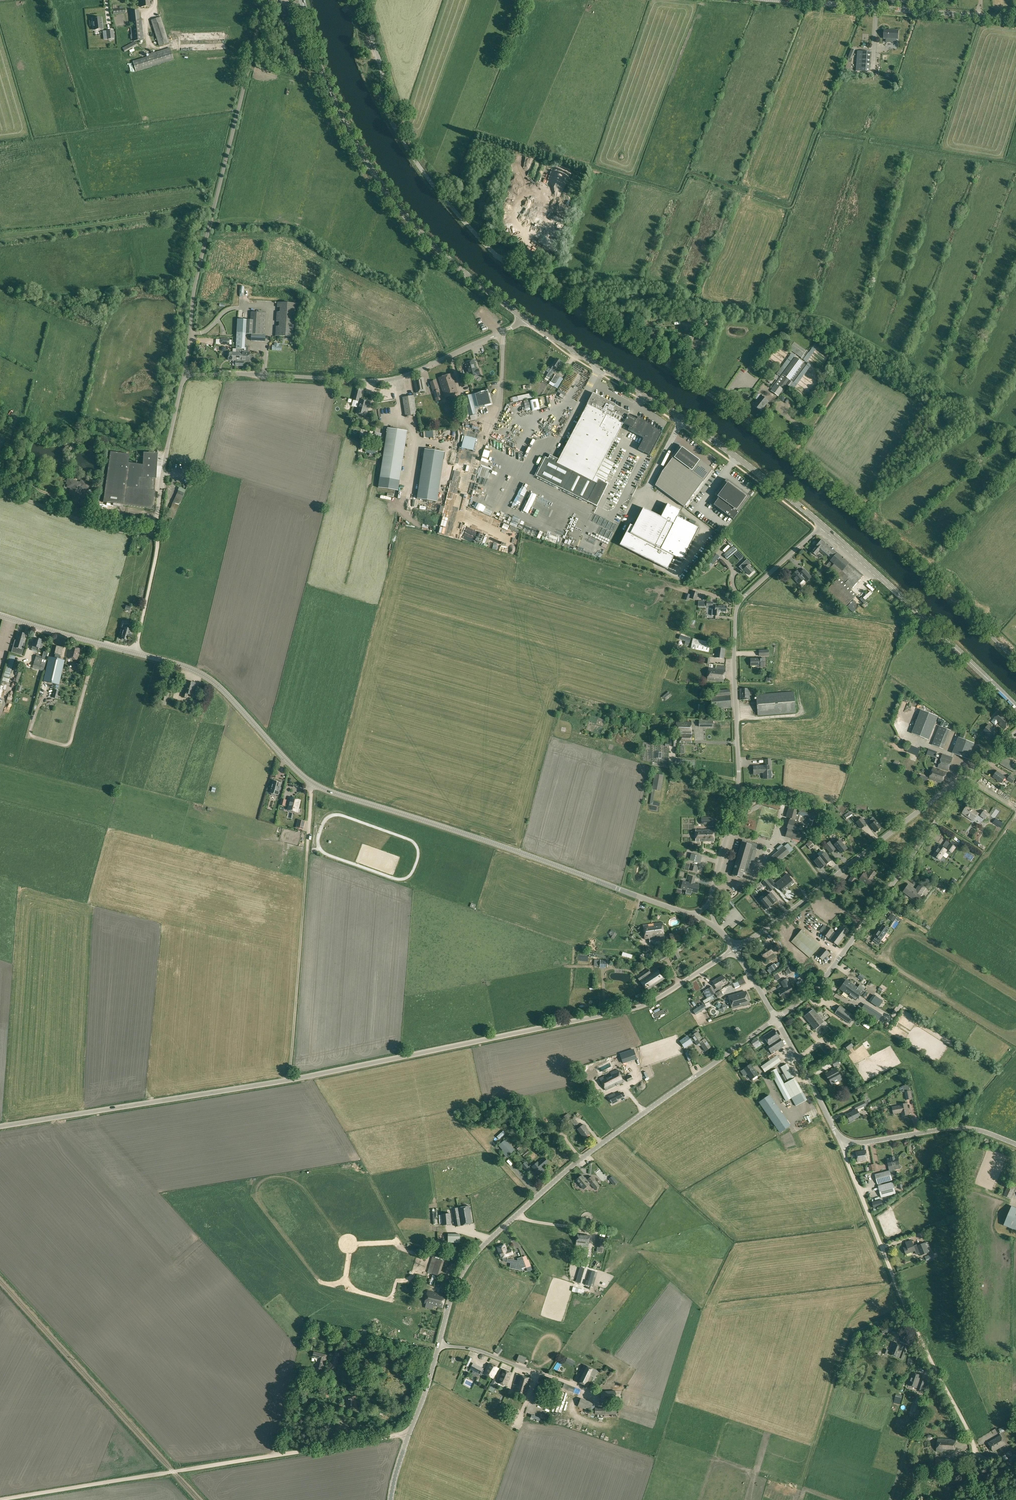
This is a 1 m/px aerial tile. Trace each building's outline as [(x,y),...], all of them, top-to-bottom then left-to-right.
[(169,9),(179,8),(179,3),(175,4),(175,0),(168,0),(169,9)] [(285,6),(279,8),(282,18),(288,17),(285,6)] [(130,11),(132,21),(140,20),(139,10),(130,11)] [(160,17),(152,20),(160,45),(168,43),(160,17)] [(102,29),(101,18),(93,19),(93,22),(92,22),(92,25),(93,25),(94,30),(102,29)] [(142,20),(140,20),(132,21),(133,41),(143,40),(142,20)] [(899,30),(889,30),(884,30),(884,38),(898,39),(899,30)] [(122,48),(124,51),(137,45),(135,41),(122,48)] [(148,54),(148,56),(132,61),(135,71),(173,59),(170,47),(148,54)] [(858,71),(866,72),(869,72),(871,52),(857,51),(856,71),(858,71)] [(279,327),(276,326),(275,336),(295,337),(298,304),(277,302),(277,307),(280,307),(280,312),(277,312),(276,322),(280,322),(279,327)] [(237,349),(236,351),(241,351),(241,361),(244,361),(249,362),(250,360),(251,359),(252,358),(252,357),(252,356),(252,355),(251,355),(250,354),(250,352),(248,352),(249,346),(245,346),(246,333),(265,335),(266,312),(252,312),(251,320),(238,319),(237,349)] [(694,338),(687,334),(684,340),(691,343),(694,338)] [(809,360),(819,343),(815,341),(805,358),(809,360)] [(801,358),(802,359),(808,351),(807,350),(806,351),(794,342),(789,349),(802,357),(801,358)] [(244,366),(244,361),(241,361),(241,351),(236,351),(236,352),(229,352),(229,360),(236,360),(236,365),(244,366)] [(805,364),(795,357),(783,374),(793,381),(805,364)] [(549,367),(546,371),(548,372),(546,376),(549,378),(554,370),(552,369),(554,367),(557,369),(561,362),(556,359),(552,365),(551,365),(549,367)] [(474,360),(465,363),(469,377),(478,375),(480,374),(479,370),(477,370),(474,360)] [(808,360),(792,383),(796,386),(812,362),(808,360)] [(442,387),(455,383),(452,373),(439,378),(442,387)] [(777,385),(785,375),(782,374),(775,383),(777,385)] [(550,381),(549,383),(557,388),(563,379),(555,375),(551,382),(550,381)] [(793,381),(790,379),(785,375),(777,385),(775,383),(770,390),(778,396),(780,394),(781,394),(785,389),(784,388),(787,383),(790,386),(793,381)] [(416,393),(426,391),(424,377),(413,379),(416,393)] [(417,414),(413,394),(411,379),(403,380),(406,396),(402,397),(405,416),(417,414)] [(432,389),(438,388),(436,380),(430,382),(432,389)] [(442,387),(444,393),(445,397),(458,393),(455,383),(442,387)] [(363,387),(357,385),(353,398),(355,399),(355,401),(359,402),(356,414),(366,416),(370,402),(359,399),(363,387)] [(442,400),(438,388),(432,389),(436,402),(442,400)] [(485,391),(471,394),(464,396),(469,413),(470,416),(476,414),(476,412),(475,409),(492,405),(488,393),(489,393),(490,392),(489,389),(488,388),(486,389),(485,390),(485,391)] [(650,456),(662,433),(638,417),(636,420),(628,416),(628,415),(629,413),(616,405),(593,393),(587,404),(557,463),(546,457),(536,475),(597,507),(608,484),(605,482),(614,464),(605,459),(623,423),(626,425),(626,426),(628,427),(628,426),(630,427),(628,430),(644,438),(638,450),(650,456)] [(754,398),(757,400),(753,405),(760,411),(768,401),(760,395),(758,393),(754,398)] [(538,399),(530,401),(532,411),(540,409),(538,399)] [(379,488),(399,491),(407,431),(387,429),(379,488)] [(463,431),(457,456),(472,459),(478,435),(463,431)] [(379,444),(382,434),(375,432),(374,435),(369,433),(367,441),(379,444)] [(688,470),(681,480),(696,490),(703,481),(712,469),(680,445),(671,457),(688,470)] [(425,449),(418,499),(438,501),(445,452),(425,449)] [(151,490),(152,478),(156,478),(156,465),(157,454),(143,453),(137,452),(136,460),(140,461),(139,465),(128,463),(129,455),(110,452),(103,502),(122,504),(152,509),(155,490),(151,490)] [(67,477),(66,483),(68,484),(67,486),(71,487),(69,494),(79,496),(81,488),(88,489),(90,482),(81,480),(80,482),(73,481),(73,479),(67,477)] [(733,520),(750,497),(726,479),(715,494),(719,497),(713,505),(733,519),(733,520)] [(175,499),(181,502),(184,496),(178,493),(175,499)] [(633,527),(630,525),(627,531),(623,538),(620,545),(667,569),(674,556),(682,561),(699,528),(677,517),(681,511),(668,504),(661,517),(643,508),(633,527)] [(725,530),(719,526),(716,530),(722,534),(725,530)] [(837,552),(826,543),(822,540),(812,551),(815,555),(816,553),(817,554),(819,552),(818,551),(819,550),(831,560),(837,552)] [(725,554),(724,555),(726,558),(727,557),(728,558),(738,550),(734,546),(725,554)] [(829,569),(839,578),(839,577),(851,589),(863,575),(837,552),(831,560),(830,561),(833,564),(830,568),(829,569)] [(713,553),(708,560),(705,563),(711,568),(713,564),(719,557),(713,553)] [(748,565),(744,569),(749,575),(753,571),(748,565)] [(804,569),(800,573),(797,570),(791,575),(799,583),(804,579),(806,582),(811,577),(804,569)] [(678,589),(673,601),(677,602),(682,591),(678,589)] [(706,605),(706,606),(712,606),(712,615),(715,616),(718,616),(719,611),(726,612),(726,606),(718,605),(716,605),(716,604),(713,604),(713,601),(707,601),(707,602),(706,605)] [(127,640),(129,636),(131,636),(132,630),(133,628),(129,627),(130,624),(125,623),(125,622),(122,621),(120,627),(123,628),(124,628),(123,631),(121,638),(121,639),(122,640),(124,640),(125,639),(127,640)] [(682,632),(679,643),(685,645),(688,633),(682,632)] [(19,633),(16,641),(15,640),(11,652),(21,655),(25,643),(23,643),(26,635),(19,633)] [(43,644),(41,643),(42,640),(35,638),(34,642),(33,642),(32,646),(33,646),(32,649),(37,651),(39,648),(41,649),(42,648),(43,645),(43,644)] [(711,642),(696,639),(694,638),(691,649),(709,653),(711,642)] [(63,648),(56,646),(55,654),(54,658),(49,656),(43,681),(59,685),(64,660),(59,659),(60,656),(61,656),(63,648)] [(80,649),(70,646),(67,658),(77,660),(80,649)] [(725,649),(716,647),(715,657),(724,658),(725,649)] [(47,659),(36,655),(34,662),(45,666),(47,659)] [(764,666),(764,658),(751,659),(751,666),(761,665),(761,666),(764,666)] [(34,663),(33,668),(43,671),(45,666),(34,663)] [(725,670),(716,668),(709,668),(707,679),(724,682),(725,670)] [(197,683),(187,681),(183,697),(187,698),(188,694),(194,695),(197,683)] [(750,699),(750,688),(739,688),(740,700),(750,699)] [(54,689),(52,697),(58,699),(60,691),(54,689)] [(731,707),(729,689),(716,690),(716,696),(710,696),(711,709),(731,707)] [(168,702),(170,693),(161,691),(159,700),(168,702)] [(665,701),(672,695),(669,691),(662,696),(665,701)] [(756,694),(757,715),(795,713),(793,691),(756,694)] [(922,709),(912,733),(929,740),(939,716),(922,709)] [(1000,710),(994,719),(1005,729),(1011,721),(1000,710)] [(676,721),(676,734),(680,734),(680,742),(692,743),(692,722),(676,721)] [(989,723),(983,731),(991,738),(997,731),(989,723)] [(932,744),(944,749),(951,730),(939,726),(932,744)] [(959,737),(952,753),(968,759),(974,743),(959,737)] [(953,757),(946,755),(943,754),(938,767),(948,771),(952,761),(953,757)] [(1010,770),(1014,763),(1015,762),(1004,756),(1000,764),(1010,770)] [(678,764),(695,766),(695,760),(682,759),(682,758),(678,757),(678,764)] [(772,779),(771,760),(771,759),(765,759),(765,766),(753,766),(754,773),(763,773),(763,779),(772,779)] [(931,773),(945,778),(947,773),(933,767),(931,773)] [(997,771),(993,776),(1002,783),(1006,777),(997,771)] [(943,783),(945,778),(931,773),(929,778),(943,783)] [(661,791),(664,775),(654,774),(652,789),(661,791)] [(1015,778),(1010,775),(1007,779),(1012,783),(1015,778)] [(282,783),(273,780),(270,793),(272,794),(272,795),(276,796),(276,795),(278,795),(282,783)] [(289,804),(288,810),(295,811),(296,808),(298,809),(300,800),(293,799),(293,800),(291,799),(290,804),(289,804)] [(787,828),(788,828),(785,837),(800,841),(802,833),(810,835),(812,827),(812,826),(814,819),(817,820),(819,811),(800,806),(799,811),(797,810),(789,808),(786,817),(791,818),(790,820),(789,820),(787,828)] [(967,806),(963,812),(974,820),(978,814),(967,806)] [(989,814),(984,810),(980,816),(986,819),(989,814)] [(856,822),(861,828),(867,824),(862,818),(856,822)] [(873,818),(868,821),(871,824),(871,825),(876,831),(881,827),(876,821),(873,818)] [(306,822),(300,820),(298,828),(305,830),(306,826),(307,822),(306,822)] [(696,830),(696,841),(714,841),(714,829),(696,830)] [(751,842),(743,840),(742,843),(742,842),(732,874),(742,877),(743,871),(750,873),(757,852),(755,851),(757,845),(751,843),(751,842)] [(835,845),(833,846),(829,842),(824,846),(830,853),(832,852),(831,852),(834,850),(835,849),(834,848),(836,847),(841,853),(847,849),(840,840),(834,844),(835,845)] [(958,844),(957,844),(953,840),(950,843),(946,840),(943,846),(952,853),(958,844)] [(768,860),(773,866),(793,849),(788,843),(784,846),(781,844),(776,848),(779,851),(768,860)] [(940,845),(934,854),(940,859),(946,850),(940,845)] [(819,857),(826,864),(831,860),(825,853),(819,857)] [(700,856),(691,854),(690,860),(698,862),(700,856)] [(820,869),(826,864),(819,857),(814,861),(820,869)] [(690,870),(697,872),(699,865),(692,863),(690,870)] [(865,871),(864,873),(859,879),(872,887),(876,881),(872,879),(876,873),(870,869),(868,873),(865,871)] [(782,879),(788,887),(794,883),(789,877),(790,876),(788,874),(782,879)] [(696,884),(694,883),(695,877),(689,875),(687,879),(689,880),(688,882),(683,881),(681,889),(686,890),(685,893),(691,895),(692,891),(697,893),(699,885),(696,884)] [(847,882),(852,885),(856,879),(851,875),(847,882)] [(770,876),(766,879),(772,886),(775,883),(770,876)] [(772,886),(766,879),(765,878),(761,881),(770,892),(774,889),(772,886)] [(783,891),(788,887),(782,879),(776,884),(778,886),(778,885),(783,891)] [(913,899),(914,896),(918,899),(926,888),(919,883),(915,889),(908,884),(903,892),(913,899)] [(771,893),(766,897),(772,905),(777,900),(771,893)] [(772,905),(766,897),(761,901),(767,909),(772,905)] [(891,913),(888,918),(894,921),(896,918),(897,916),(891,913)] [(662,922),(653,923),(654,937),(656,937),(656,940),(659,940),(659,942),(665,942),(664,936),(662,922)] [(644,939),(649,938),(650,943),(659,942),(659,940),(656,940),(656,937),(654,937),(653,923),(643,925),(644,939)] [(822,933),(838,945),(848,932),(841,926),(836,933),(827,926),(822,933)] [(874,936),(881,940),(888,929),(883,926),(879,931),(878,930),(874,936)] [(613,940),(617,933),(611,929),(608,936),(613,940)] [(791,941),(810,957),(820,945),(802,929),(791,941)] [(764,958),(774,952),(776,951),(777,953),(782,950),(777,943),(773,945),(773,946),(771,948),(769,945),(763,949),(763,950),(760,952),(764,958)] [(824,947),(817,955),(823,960),(829,952),(824,947)] [(675,949),(670,952),(674,960),(680,957),(675,949)] [(778,969),(774,963),(768,968),(772,973),(778,969)] [(795,970),(792,965),(786,969),(789,973),(795,970)] [(658,968),(651,973),(648,969),(641,974),(640,973),(636,976),(639,981),(640,981),(647,991),(665,978),(658,968)] [(716,988),(721,985),(726,982),(723,975),(713,981),(716,988)] [(781,982),(784,988),(779,991),(782,997),(793,991),(789,985),(788,985),(787,983),(789,982),(786,978),(781,982)] [(860,985),(857,988),(846,980),(843,984),(839,988),(855,1000),(859,996),(860,993),(862,994),(864,992),(862,991),(864,988),(860,985)] [(716,988),(714,989),(712,986),(706,990),(710,996),(716,992),(723,988),(721,985),(716,988)] [(749,1004),(746,991),(729,996),(732,1008),(749,1004)] [(877,997),(874,995),(873,994),(869,1001),(879,1007),(883,1001),(877,997)] [(864,1003),(862,1007),(859,1013),(876,1024),(882,1014),(864,1003)] [(834,1013),(849,1024),(855,1016),(840,1006),(834,1013)] [(665,1012),(663,1009),(654,1014),(655,1017),(665,1012)] [(815,1029),(823,1022),(813,1009),(804,1016),(815,1029)] [(769,1045),(780,1038),(774,1029),(763,1036),(769,1045)] [(703,1040),(699,1035),(698,1032),(691,1036),(692,1038),(690,1039),(688,1036),(680,1041),(685,1048),(693,1043),(692,1042),(694,1041),(697,1044),(697,1045),(698,1045),(699,1045),(700,1045),(701,1045),(705,1050),(710,1047),(705,1038),(703,1040)] [(780,1038),(769,1045),(767,1046),(772,1053),(784,1045),(780,1038)] [(823,1047),(829,1055),(834,1052),(827,1044),(823,1047)] [(635,1058),(631,1049),(620,1053),(623,1062),(635,1058)] [(776,1055),(761,1066),(765,1072),(780,1061),(776,1055)] [(831,1061),(834,1067),(839,1064),(836,1058),(831,1061)] [(784,1073),(788,1081),(794,1078),(787,1063),(780,1067),(784,1073)] [(750,1064),(744,1068),(741,1070),(745,1076),(748,1074),(751,1079),(758,1074),(753,1067),(752,1068),(750,1064)] [(836,1067),(825,1073),(827,1078),(828,1078),(832,1085),(842,1079),(836,1067)] [(784,1084),(776,1068),(770,1072),(786,1101),(791,1098),(784,1084)] [(624,1082),(618,1069),(610,1073),(609,1070),(604,1072),(605,1075),(599,1078),(605,1090),(624,1082)] [(793,1092),(788,1081),(784,1084),(791,1098),(795,1106),(806,1100),(802,1092),(800,1088),(793,1092)] [(912,1097),(910,1085),(904,1086),(906,1100),(912,1099),(912,1097)] [(609,1096),(612,1104),(618,1101),(618,1100),(623,1098),(620,1091),(615,1094),(614,1093),(609,1096)] [(790,1126),(787,1122),(769,1095),(759,1101),(777,1128),(780,1132),(790,1126)] [(864,1101),(855,1105),(857,1109),(866,1105),(864,1101)] [(894,1114),(901,1112),(902,1115),(909,1114),(907,1103),(900,1104),(900,1105),(892,1107),(894,1114)] [(816,1121),(812,1110),(815,1109),(813,1105),(795,1112),(800,1125),(808,1122),(809,1123),(816,1121)] [(857,1109),(846,1114),(849,1121),(860,1116),(857,1109)] [(571,1120),(572,1119),(568,1113),(562,1117),(566,1123),(571,1120)] [(572,1119),(571,1120),(575,1126),(579,1123),(574,1117),(572,1119)] [(584,1124),(577,1129),(584,1138),(590,1134),(588,1131),(588,1130),(584,1124)] [(506,1154),(513,1148),(505,1139),(498,1145),(502,1150),(506,1154)] [(513,1144),(519,1151),(525,1146),(519,1139),(513,1144)] [(521,1153),(525,1158),(531,1153),(527,1148),(521,1153)] [(866,1150),(856,1151),(857,1161),(867,1160),(866,1150)] [(548,1162),(544,1157),(538,1162),(532,1166),(539,1175),(545,1170),(542,1167),(548,1162)] [(895,1158),(894,1157),(891,1157),(891,1158),(887,1159),(889,1170),(891,1176),(895,1175),(894,1170),(900,1169),(901,1167),(900,1165),(898,1158),(895,1158)] [(522,1165),(520,1167),(524,1171),(525,1169),(526,1170),(529,1167),(525,1162),(522,1165)] [(601,1167),(597,1170),(604,1179),(609,1176),(601,1167)] [(889,1170),(875,1174),(877,1184),(878,1184),(881,1183),(892,1180),(891,1176),(889,1170)] [(595,1189),(599,1186),(592,1176),(587,1180),(582,1175),(576,1180),(584,1189),(591,1183),(595,1189)] [(896,1194),(894,1185),(893,1182),(878,1186),(881,1198),(896,1194)] [(1004,1195),(1011,1198),(1015,1186),(1009,1183),(1004,1195)] [(882,1199),(872,1202),(874,1208),(883,1206),(882,1199)] [(469,1206),(452,1208),(455,1226),(472,1223),(469,1206)] [(1004,1225),(1015,1230),(1015,1208),(1012,1206),(1004,1225)] [(441,1214),(442,1221),(442,1225),(451,1224),(451,1213),(441,1214)] [(448,1242),(460,1243),(460,1234),(448,1234),(448,1242)] [(576,1242),(583,1243),(589,1244),(590,1235),(578,1234),(576,1242)] [(597,1237),(596,1246),(604,1248),(605,1238),(597,1237)] [(915,1250),(914,1247),(914,1246),(912,1240),(906,1242),(907,1246),(904,1247),(906,1254),(915,1250),(916,1250),(915,1250)] [(914,1246),(914,1247),(915,1250),(916,1250),(915,1250),(917,1255),(920,1253),(921,1255),(929,1252),(925,1242),(918,1245),(917,1244),(914,1246)] [(521,1268),(526,1266),(523,1258),(522,1257),(518,1259),(518,1261),(508,1259),(506,1258),(506,1257),(513,1254),(511,1249),(507,1250),(505,1244),(496,1247),(500,1259),(502,1258),(504,1261),(507,1262),(511,1263),(510,1268),(522,1270),(521,1268)] [(439,1276),(444,1261),(432,1257),(427,1272),(439,1276)] [(585,1286),(592,1288),(593,1279),(586,1278),(585,1286)] [(428,1291),(425,1303),(426,1304),(433,1305),(442,1308),(445,1296),(428,1291)] [(883,1334),(892,1329),(889,1324),(881,1328),(883,1334)] [(893,1342),(891,1348),(889,1354),(903,1359),(908,1347),(893,1342)] [(312,1357),(315,1358),(318,1358),(316,1368),(322,1369),(324,1361),(326,1362),(326,1361),(328,1355),(316,1352),(314,1351),(312,1357)] [(335,1369),(339,1356),(340,1353),(334,1351),(333,1355),(329,1368),(335,1369)] [(916,1358),(910,1356),(908,1364),(914,1366),(916,1358)] [(567,1359),(565,1362),(568,1364),(567,1365),(572,1368),(575,1363),(574,1363),(567,1359)] [(480,1373),(482,1370),(476,1367),(477,1365),(473,1363),(471,1368),(480,1373)] [(499,1368),(489,1363),(484,1373),(493,1378),(499,1368)] [(576,1381),(587,1386),(592,1376),(594,1377),(597,1371),(584,1364),(576,1381)] [(508,1372),(500,1368),(494,1380),(502,1384),(508,1372)] [(921,1381),(919,1381),(921,1375),(913,1372),(910,1380),(909,1380),(908,1385),(916,1388),(916,1387),(918,1388),(918,1389),(922,1390),(925,1382),(921,1380),(921,1381)] [(514,1392),(525,1395),(530,1378),(516,1374),(513,1385),(516,1385),(514,1392)] [(578,1390),(575,1389),(576,1388),(565,1383),(563,1388),(574,1392),(577,1394),(578,1390)] [(607,1406),(607,1408),(607,1414),(614,1413),(614,1406),(609,1406),(609,1401),(615,1400),(615,1390),(601,1391),(602,1407),(607,1406)] [(357,1407),(355,1395),(345,1396),(347,1409),(357,1407)] [(592,1403),(581,1399),(578,1406),(589,1410),(590,1410),(593,1411),(594,1406),(591,1405),(592,1403)] [(915,1403),(912,1411),(918,1413),(921,1405),(915,1403)] [(1003,1439),(1000,1435),(988,1442),(990,1446),(1003,1439)] [(938,1438),(936,1451),(944,1451),(951,1451),(954,1451),(956,1439),(938,1438)] [(990,1446),(993,1451),(1006,1444),(1003,1439),(990,1446)] [(932,1471),(930,1479),(942,1482),(944,1474),(932,1471)]
